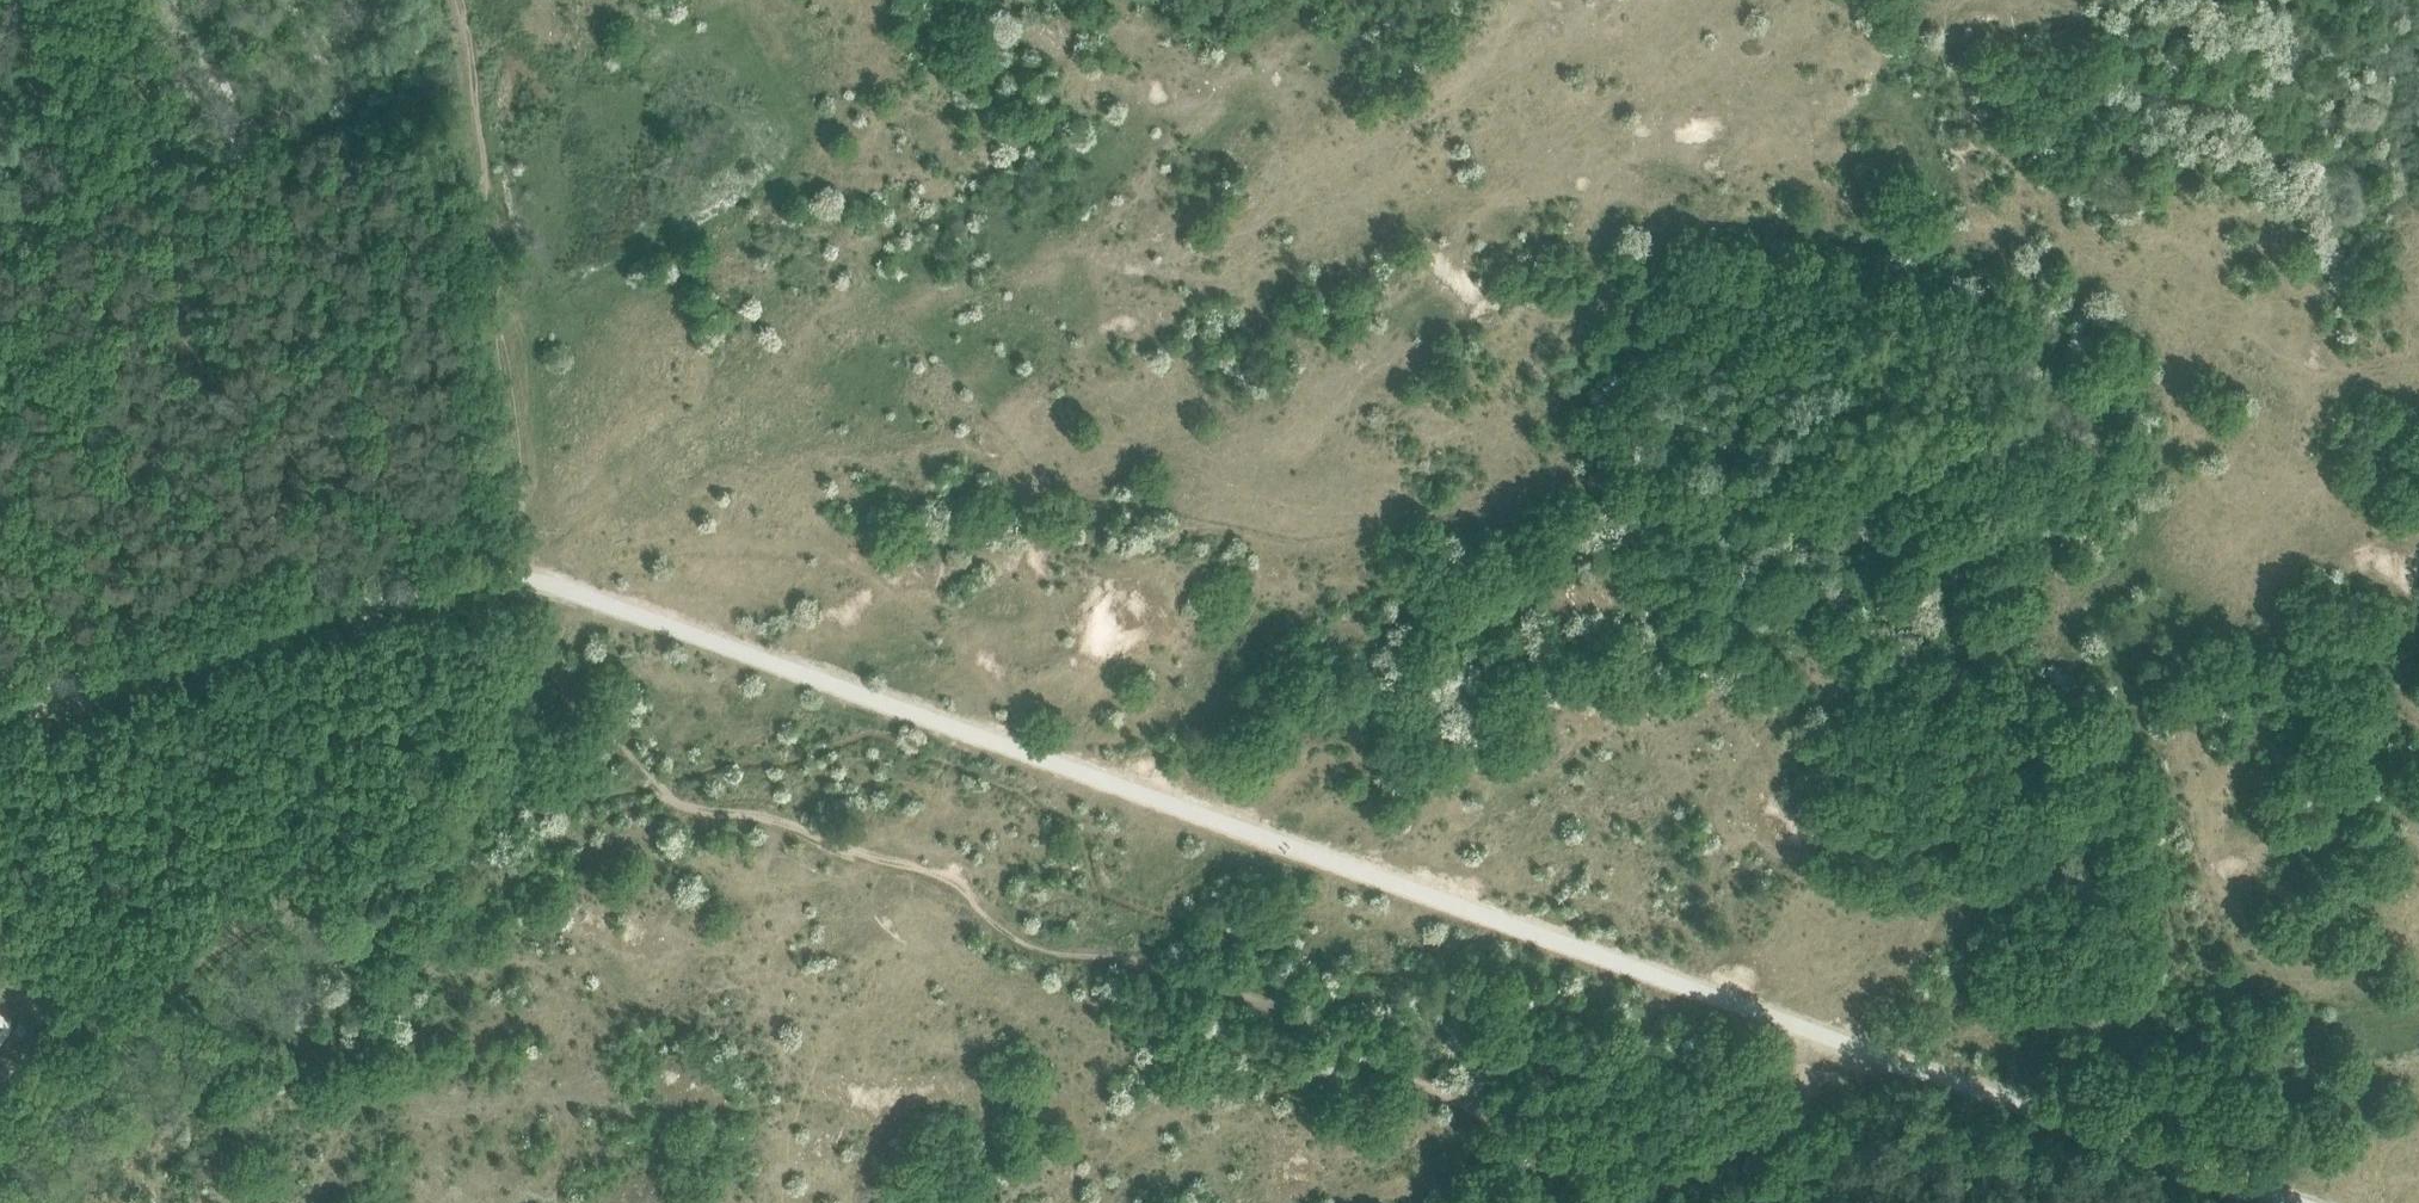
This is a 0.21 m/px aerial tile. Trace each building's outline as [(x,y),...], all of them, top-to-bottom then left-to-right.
[(11,1028),(9,1020),(0,1013),(0,1042),(11,1028)]
